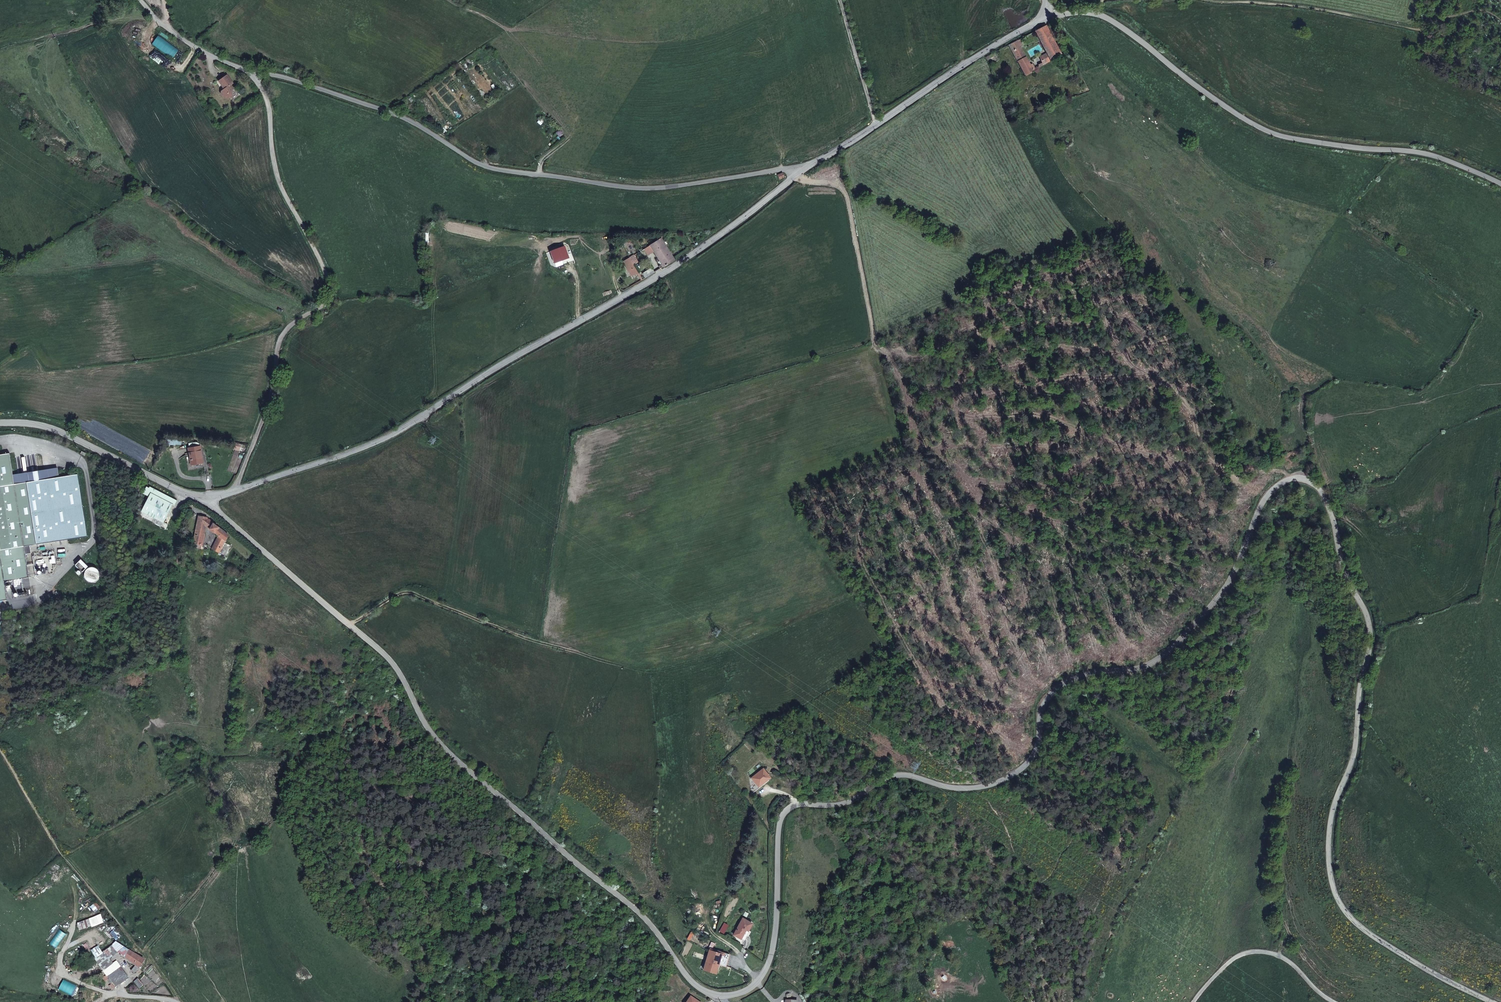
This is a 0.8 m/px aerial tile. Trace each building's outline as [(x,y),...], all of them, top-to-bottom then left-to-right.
[(1061,54),(1046,25),(1035,31),(1046,52),(1038,56),(1042,64),(1061,54)] [(1017,40),(1008,44),(1017,61),(1026,56),(1017,40)] [(1026,56),(1017,61),(1023,74),(1032,69),(1026,56)] [(228,78),(220,84),(224,91),(223,94),(221,97),(224,101),(228,102),(235,98),(231,92),(230,92),(229,90),(234,87),(228,78)] [(1018,86),(1016,81),(1002,86),(1004,91),(1018,86)] [(662,264),(673,257),(658,236),(648,242),(654,252),(661,262),(658,264),(659,266),(662,264)] [(654,252),(648,242),(640,247),(642,250),(646,256),(654,252)] [(563,243),(548,249),(553,260),(567,255),(563,243)] [(634,250),(626,255),(630,262),(637,258),(635,255),(636,254),(634,250)] [(628,272),(636,271),(630,262),(626,255),(619,259),(628,272)] [(644,274),(653,269),(650,264),(641,269),(644,274)] [(187,457),(199,456),(198,439),(186,440),(187,457)] [(7,599),(4,581),(28,577),(25,560),(24,555),(24,554),(31,553),(29,545),(87,536),(77,474),(59,477),(14,484),(12,475),(9,453),(0,455),(0,600),(7,599)] [(14,484),(59,477),(57,468),(12,475),(14,484)] [(149,496),(142,511),(162,521),(160,525),(166,528),(168,525),(163,522),(172,504),(174,505),(176,501),(170,499),(170,495),(153,487),(151,489),(146,486),(143,493),(149,496)] [(162,521),(142,511),(139,515),(160,525),(162,521)] [(220,537),(214,550),(221,555),(227,543),(222,539),(225,533),(208,519),(209,518),(200,516),(194,544),(202,546),(206,526),(220,537)] [(75,565),(82,572),(88,567),(81,559),(75,565)] [(773,791),(766,782),(755,792),(762,801),(773,791)] [(101,914),(77,923),(79,931),(91,927),(92,928),(104,923),(101,914)] [(749,930),(753,923),(744,918),(735,934),(742,938),(747,929),(749,930)] [(116,960),(113,963),(110,959),(117,952),(139,968),(145,959),(134,952),(135,949),(132,948),(130,950),(116,941),(94,959),(115,987),(129,978),(116,960)] [(707,961),(719,964),(722,953),(709,950),(707,961)] [(143,985),(138,978),(134,982),(139,988),(143,985)]
